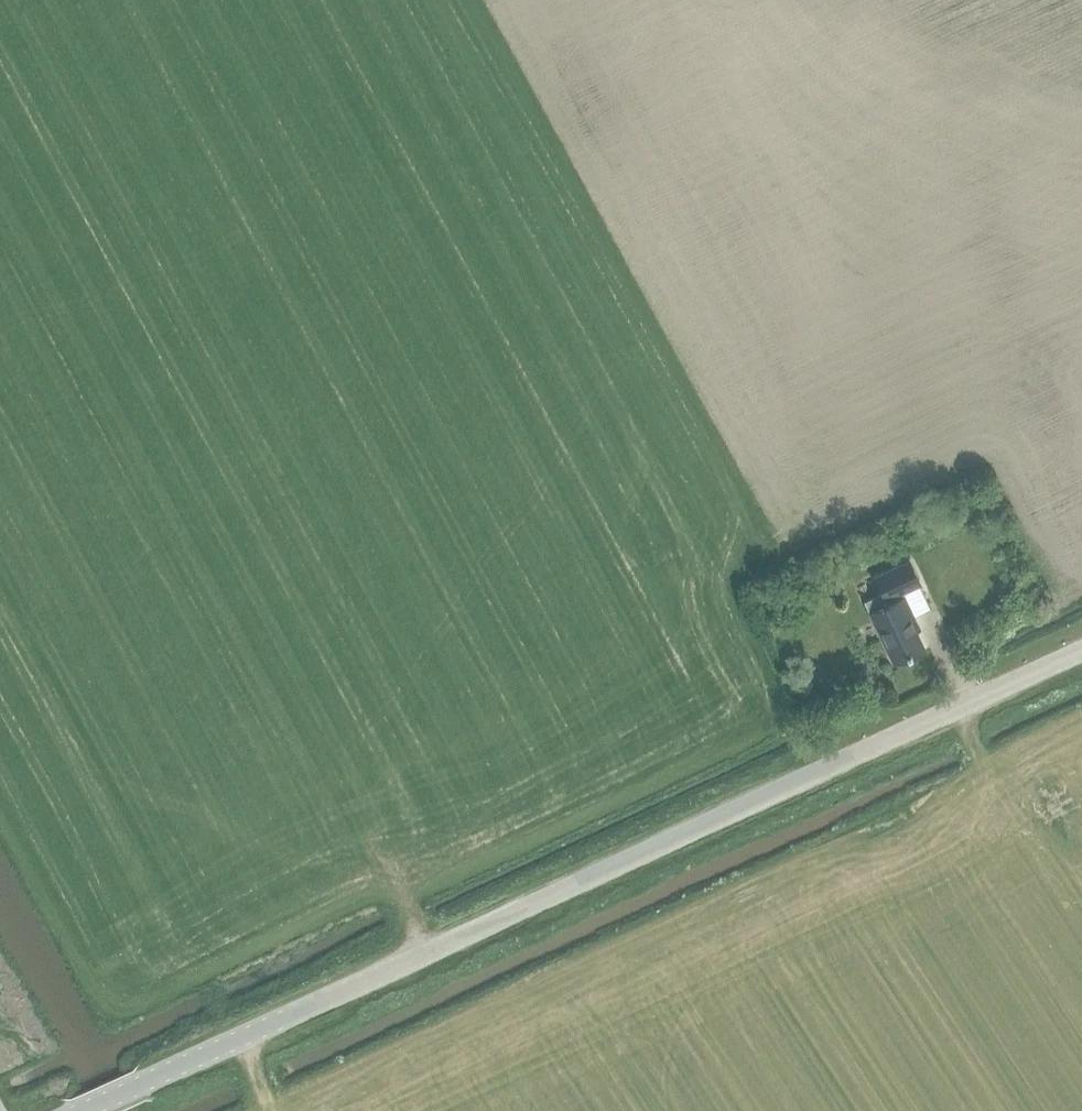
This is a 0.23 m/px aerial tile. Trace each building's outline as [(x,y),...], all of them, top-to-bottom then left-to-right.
[(921,583),(910,560),(876,576),(884,592),(865,601),(894,662),(924,648),(910,619),(915,617),(903,592),(921,583)] [(779,631),(782,638),(790,634),(786,627),(779,631)]
